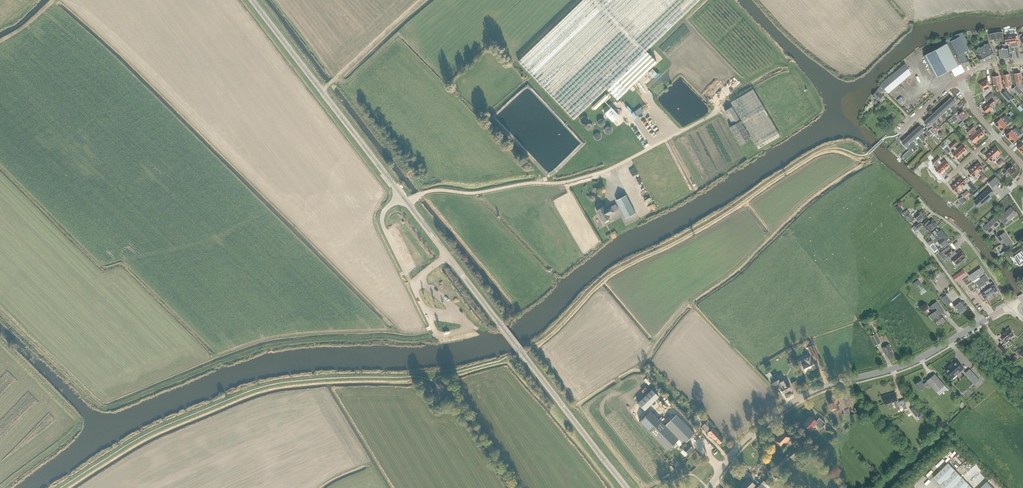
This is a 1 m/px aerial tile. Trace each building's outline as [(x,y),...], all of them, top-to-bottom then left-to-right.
[(656,63),(645,51),(699,0),(583,0),(518,62),(573,120),(606,89),(617,100),(656,63)] [(963,53),(967,50),(971,48),(962,32),(958,34),(958,33),(948,38),(961,63),(962,62),(963,65),(969,63),(967,58),(966,58),(963,53)] [(1003,37),(1002,32),(997,32),(988,34),(989,40),(991,40),(1003,37)] [(1009,36),(1004,37),(1005,37),(1005,41),(1005,42),(1006,45),(1010,44),(1011,47),(1015,46),(1020,45),(1019,40),(1017,36),(1015,36),(1015,35),(1009,36)] [(960,63),(961,63),(948,38),(940,43),(941,46),(932,51),(924,56),(923,56),(932,74),(933,73),(936,77),(944,73),(961,64),(960,63)] [(995,55),(992,50),(988,42),(974,49),(977,54),(979,57),(977,58),(980,63),(995,55)] [(781,62),(786,58),(779,49),(774,53),(781,62)] [(888,93),(911,74),(905,63),(880,83),(881,85),(878,89),(881,91),(882,92),(885,89),(888,93)] [(649,70),(654,77),(660,74),(654,66),(649,70)] [(1022,87),(1022,89),(1022,80),(1020,73),(1014,74),(1015,77),(1014,78),(1014,82),(1016,82),(1016,85),(1016,86),(1018,88),(1022,87)] [(1005,87),(1011,86),(1010,82),(1009,74),(1003,75),(1004,79),(1002,80),(1003,83),(1004,83),(1005,87)] [(997,90),(1001,89),(1000,84),(999,76),(993,77),(994,85),(996,85),(997,90)] [(979,84),(983,91),(991,87),(987,80),(979,84)] [(1021,92),(1016,86),(1012,89),(1018,95),(1021,92)] [(879,94),(881,91),(878,89),(876,91),(872,96),(879,101),(882,96),(879,94)] [(752,90),(730,103),(757,149),(780,136),(752,90)] [(1005,90),(1002,94),(1008,101),(1012,97),(1005,90)] [(994,95),(991,93),(985,98),(987,101),(994,95)] [(953,105),(955,102),(951,97),(947,101),(953,109),(954,109),(954,108),(955,107),(953,105)] [(986,112),(987,113),(992,108),(991,106),(995,102),(993,99),(988,103),(985,105),(986,106),(983,109),(984,111),(985,112),(986,112)] [(952,110),(953,109),(947,101),(942,105),(946,110),(950,107),(952,110)] [(616,113),(608,104),(601,111),(609,119),(616,113)] [(943,113),(946,110),(942,105),(938,109),(945,117),(946,116),(943,113)] [(644,111),(641,107),(634,112),(637,116),(644,111)] [(725,111),(733,125),(729,127),(739,144),(740,146),(751,139),(740,121),(732,107),(725,111)] [(943,118),(945,117),(938,109),(933,113),(937,118),(940,115),(943,118)] [(962,121),(967,116),(963,110),(960,113),(958,110),(948,120),(952,124),(954,122),(959,118),(962,121)] [(934,121),(937,118),(933,113),(929,117),(938,127),(939,127),(937,124),(934,121)] [(937,128),(938,127),(929,117),(924,122),(929,126),(931,124),(934,127),(935,126),(937,128)] [(1003,117),(1001,118),(1000,119),(995,124),(998,127),(1004,122),(1006,120),(1003,117)] [(1008,125),(1007,124),(1009,123),(1011,121),(1008,118),(1006,120),(1004,122),(998,127),(1001,131),(1007,126),(1008,125)] [(924,139),(926,138),(921,133),(924,130),(920,125),(915,130),(924,139)] [(979,129),(976,132),(974,129),(975,128),(973,125),(970,128),(972,130),(974,133),(979,139),(984,134),(979,129)] [(931,134),(932,136),(935,134),(935,135),(937,133),(932,128),(928,131),(931,134)] [(1005,135),(1009,139),(1015,133),(1017,132),(1014,129),(1012,130),(1011,130),(1005,135)] [(923,141),(924,139),(915,130),(911,133),(915,138),(918,135),(923,141)] [(1019,137),(1018,136),(1019,135),(1022,133),(1019,130),(1017,132),(1018,133),(1016,135),(1015,133),(1009,139),(1012,143),(1018,138),(1019,137)] [(912,141),(915,138),(911,133),(907,137),(916,147),(917,146),(912,141)] [(974,143),(979,139),(974,133),(969,138),(974,143)] [(914,149),(916,147),(907,137),(902,141),(906,146),(909,144),(914,149)] [(909,149),(903,156),(905,158),(905,157),(906,158),(911,153),(915,149),(914,149),(909,144),(906,146),(909,149)] [(962,154),(967,150),(962,145),(957,149),(962,154)] [(957,159),(962,154),(957,149),(955,146),(953,148),(955,150),(952,153),(957,159)] [(995,157),(1000,152),(996,147),(991,152),(995,157)] [(990,161),(995,157),(991,152),(986,156),(990,161)] [(945,160),(942,163),(939,160),(940,159),(938,156),(935,159),(937,162),(940,164),(945,170),(949,165),(945,160)] [(978,172),(983,168),(978,163),(974,167),(978,172)] [(940,174),(945,170),(940,164),(935,169),(940,174)] [(1011,175),(1016,170),(1012,165),(1006,170),(1003,173),(1005,175),(1008,172),(1011,175)] [(973,177),(978,172),(974,167),(969,172),(973,177)] [(992,187),(1000,181),(996,176),(988,183),(992,187)] [(961,188),(966,184),(961,178),(956,183),(961,188)] [(956,192),(961,188),(956,183),(951,187),(956,192)] [(976,200),(980,205),(993,193),(989,189),(976,200)] [(626,195),(616,200),(626,218),(635,213),(626,195)] [(608,215),(614,212),(611,207),(605,210),(603,207),(596,211),(601,221),(609,217),(608,215)] [(1011,218),(1017,213),(1011,207),(1005,212),(1011,218)] [(909,222),(913,218),(909,214),(910,213),(907,209),(902,213),(905,216),(905,217),(909,222)] [(923,219),(927,216),(922,210),(918,213),(919,214),(914,217),(918,222),(923,219)] [(1006,224),(1011,218),(1005,212),(1000,217),(1006,224)] [(994,229),(1000,223),(994,217),(989,222),(994,229)] [(932,231),(938,226),(932,220),(930,221),(927,219),(923,223),(925,225),(923,227),(927,230),(930,232),(932,231)] [(989,234),(994,229),(989,222),(983,227),(989,234)] [(946,240),(949,238),(940,230),(939,231),(936,228),(931,233),(934,236),(936,238),(933,240),(935,242),(937,241),(942,247),(948,242),(946,240)] [(1001,243),(1008,239),(1004,232),(997,237),(1001,243)] [(1006,250),(1013,245),(1008,239),(1001,243),(1006,250)] [(1022,262),(1022,247),(1012,255),(1019,265),(1022,262)] [(947,257),(953,252),(950,249),(944,253),(947,257)] [(951,258),(956,264),(966,257),(960,251),(951,258)] [(990,282),(985,275),(980,278),(979,277),(984,273),(980,268),(969,275),(973,281),(974,280),(975,282),(974,283),(977,287),(978,286),(980,289),(979,290),(981,293),(985,298),(986,297),(986,298),(987,298),(988,298),(989,299),(989,298),(990,295),(997,290),(994,284),(993,284),(991,281),(990,282)] [(952,277),(955,281),(965,274),(962,270),(952,277)] [(919,277),(913,281),(920,293),(926,289),(919,277)] [(951,302),(946,294),(941,298),(946,306),(951,302)] [(960,314),(967,309),(960,300),(953,305),(960,314)] [(938,324),(944,320),(941,315),(944,312),(936,301),(929,307),(933,312),(929,316),(932,320),(934,319),(938,324)] [(1012,332),(1013,332),(1009,327),(1005,330),(1006,331),(1003,333),(1001,335),(1003,338),(1001,339),(1004,343),(1009,340),(1008,339),(1014,335),(1012,332)] [(881,343),(876,334),(870,336),(875,346),(881,343)] [(889,359),(894,356),(890,350),(891,349),(889,344),(882,348),(884,353),(885,352),(889,359)] [(813,360),(818,358),(812,345),(807,347),(811,356),(804,359),(799,362),(799,363),(800,365),(801,366),(802,365),(805,371),(811,368),(811,369),(815,368),(812,361),(811,361),(811,360),(812,359),(813,360)] [(1007,351),(1002,345),(999,347),(1004,354),(1007,351)] [(956,361),(953,364),(952,363),(951,363),(952,364),(949,367),(948,366),(948,367),(949,368),(945,371),(952,378),(963,368),(956,361)] [(980,380),(975,375),(969,369),(965,373),(975,384),(980,380)] [(936,392),(944,385),(935,374),(927,381),(923,384),(921,380),(914,384),(919,391),(925,387),(929,384),(936,392)] [(785,379),(782,381),(780,382),(776,376),(773,378),(770,380),(773,386),(775,385),(777,389),(780,388),(783,393),(791,389),(787,383),(785,379)] [(652,386),(638,401),(645,408),(660,393),(652,386)] [(901,406),(899,401),(898,401),(895,393),(882,397),(884,404),(894,401),(896,407),(901,406)] [(841,408),(850,404),(846,395),(837,398),(839,403),(838,404),(836,399),(827,402),(830,411),(831,411),(832,415),(836,413),(835,409),(836,411),(839,409),(838,406),(840,406),(841,408)] [(921,413),(914,405),(910,409),(916,417),(921,413)] [(682,450),(683,449),(688,454),(693,448),(688,444),(686,445),(684,443),(694,433),(676,414),(665,425),(683,444),(679,447),(682,450)] [(820,429),(825,424),(819,418),(816,421),(810,415),(807,419),(803,424),(809,430),(815,424),(820,429)] [(718,443),(723,439),(717,434),(718,433),(713,427),(707,421),(702,426),(708,432),(707,433),(713,438),(718,443)] [(667,450),(678,440),(660,422),(650,432),(667,450)] [(781,447),(791,437),(784,430),(773,440),(781,447)] [(804,445),(797,437),(793,441),(800,449),(804,445)] [(793,461),(799,456),(793,450),(788,455),(793,461)] [(940,484),(955,470),(948,463),(933,477),(940,484)] [(962,477),(955,470),(940,484),(944,487),(951,487),(962,477)] [(969,485),(962,477),(951,487),(965,487),(969,485)] [(761,484),(757,487),(755,485),(748,478),(740,487),(741,487),(752,487),(753,487),(765,487),(761,484)]
